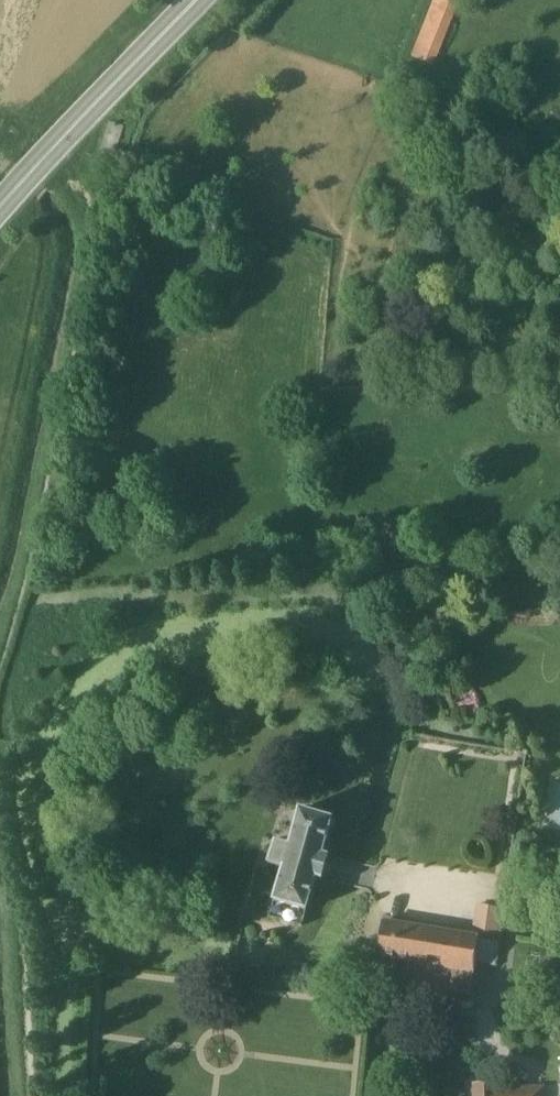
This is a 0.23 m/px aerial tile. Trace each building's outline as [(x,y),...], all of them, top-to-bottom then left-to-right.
[(464,0),(436,0),(413,55),(433,64),(457,5),(462,7),(464,0)] [(333,820),(300,811),(290,846),(274,841),(268,864),(283,869),(269,917),(302,927),(316,878),(321,880),(328,856),(323,855),(333,820)] [(476,903),(474,930),(495,932),(497,905),(476,903)] [(500,944),(479,941),(480,938),(383,922),(376,963),(408,968),(405,989),(470,1000),(476,964),(496,968),(500,944)] [(476,1083),(477,1095),(549,1095),(548,1087),(502,1088),(502,1083),(476,1083)]
